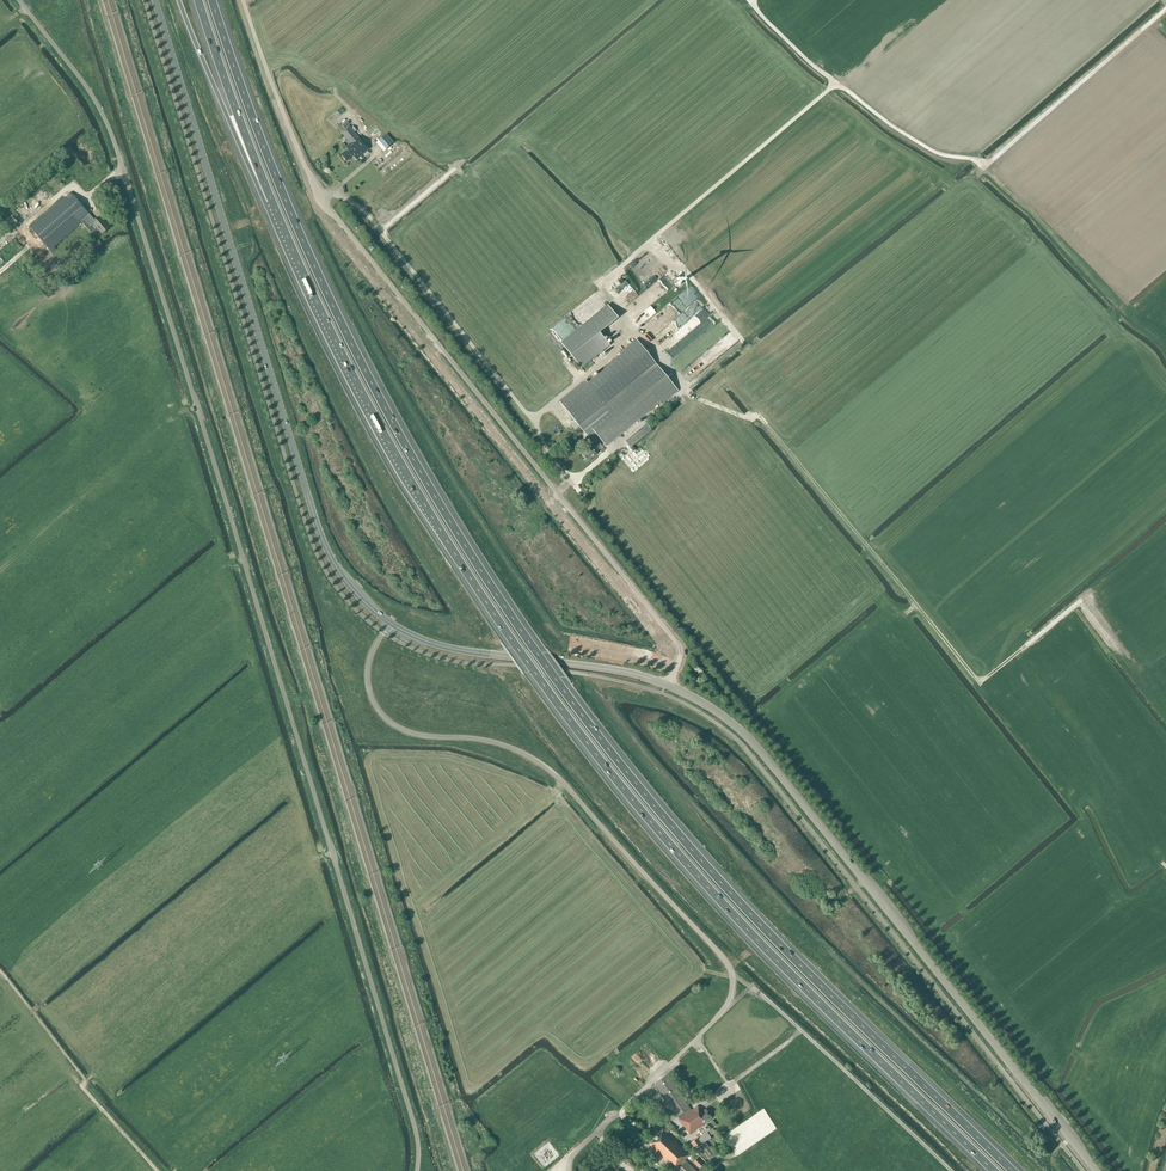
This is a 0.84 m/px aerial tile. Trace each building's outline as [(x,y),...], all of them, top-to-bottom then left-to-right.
[(341,132),(350,143),(358,137),(349,126),(341,132)] [(393,143),(386,134),(379,140),(387,149),(393,143)] [(361,140),(358,137),(350,143),(346,147),(347,149),(341,154),(347,161),(349,159),(353,155),(357,160),(369,149),(365,144),(368,141),(364,137),(362,140),(361,140)] [(50,250),(84,221),(90,215),(71,192),(30,228),(50,250)] [(90,215),(84,221),(90,228),(94,224),(102,234),(110,227),(101,217),(96,222),(90,215)] [(625,277),(615,285),(622,294),(627,290),(632,296),(634,294),(635,296),(639,294),(625,277)] [(638,309),(650,308),(650,315),(654,315),(654,305),(649,305),(649,292),(638,292),(638,309)] [(674,359),(713,321),(708,317),(711,314),(695,297),(694,298),(696,300),(680,316),(686,322),(674,334),(676,337),(679,341),(668,353),(674,359)] [(590,323),(561,346),(580,369),(608,346),(590,323)] [(726,336),(719,342),(723,348),(725,351),(733,344),(726,336)] [(606,406),(657,365),(636,339),(559,402),(594,445),(595,444),(588,435),(603,423),(598,417),(605,412),(610,418),(606,421),(608,423),(615,418),(606,406)] [(584,459),(586,461),(586,460),(587,461),(596,454),(595,452),(617,435),(614,430),(613,428),(620,423),(622,425),(655,398),(659,402),(676,388),(657,365),(606,406),(615,418),(608,423),(606,421),(610,418),(605,412),(598,417),(603,423),(588,435),(595,444),(594,445),(591,447),(582,455),(584,458),(584,459)] [(624,441),(630,448),(652,430),(646,423),(624,441)] [(679,1119),(691,1110),(667,1075),(654,1084),(679,1119)] [(697,1106),(693,1109),(704,1124),(707,1122),(706,1121),(712,1118),(706,1109),(701,1112),(697,1106)] [(693,1109),(691,1110),(679,1119),(690,1134),(704,1124),(693,1109)] [(653,1149),(658,1154),(672,1140),(662,1131),(649,1144),(653,1149)] [(707,1132),(698,1139),(702,1143),(710,1137),(707,1132)] [(697,1138),(691,1143),(695,1149),(697,1148),(700,1152),(702,1150),(709,1158),(715,1153),(706,1142),(702,1145),(697,1138)] [(688,1157),(689,1155),(672,1139),(672,1140),(658,1154),(674,1170),(685,1160),(687,1158),(688,1159),(689,1158),(688,1157)] [(718,1143),(712,1147),(715,1151),(721,1147),(718,1143)] [(696,1152),(691,1158),(694,1161),(693,1162),(700,1168),(706,1162),(703,1159),(701,1161),(698,1158),(700,1156),(696,1152)] [(685,1160),(674,1170),(675,1170),(696,1170),(685,1160)]
